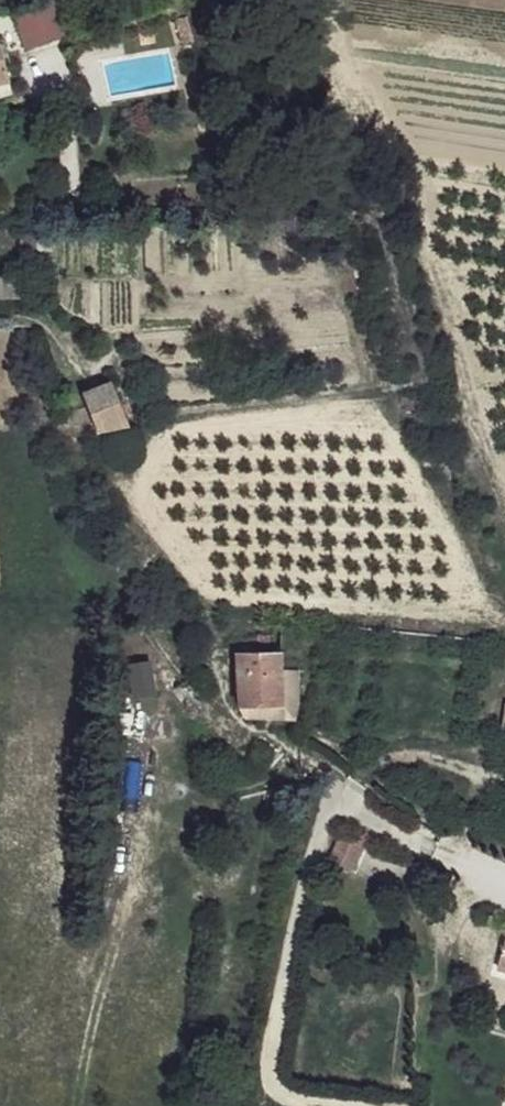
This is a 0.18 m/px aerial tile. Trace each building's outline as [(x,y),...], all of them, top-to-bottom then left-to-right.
[(14,41),(55,31),(47,0),(4,0),(14,41)] [(79,341),(63,344),(66,357),(84,353),(79,341)] [(106,386),(78,394),(95,433),(121,424),(106,386)] [(279,652),(235,653),(235,703),(278,703),(279,652)] [(293,797),(273,795),(272,808),(291,810),(293,797)] [(339,831),(326,858),(351,869),(363,841),(339,831)]
